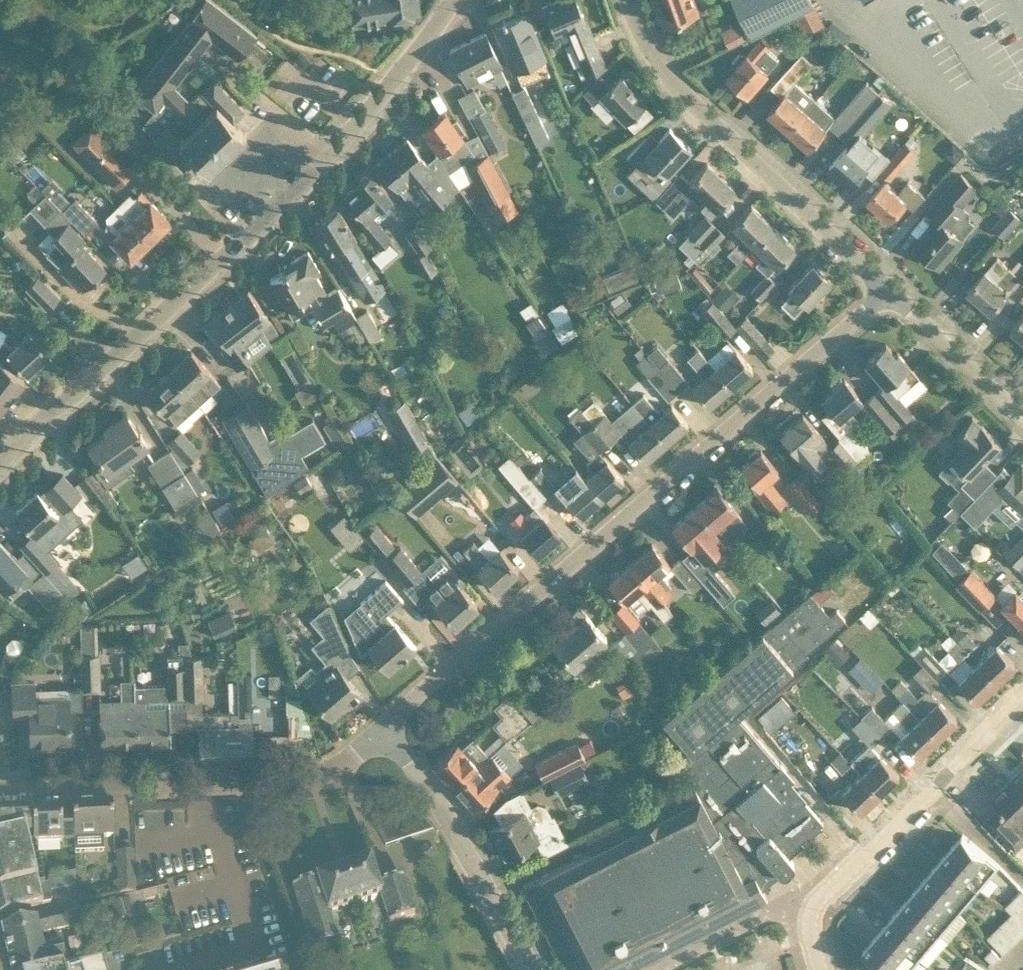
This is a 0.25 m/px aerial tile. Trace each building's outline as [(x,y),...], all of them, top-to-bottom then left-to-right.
[(131,92),(154,110),(152,113),(142,125),(154,137),(185,168),(196,157),(209,170),(246,133),(233,121),(244,109),(214,78),(190,101),(175,85),(212,38),(237,57),(238,58),(256,34),(256,33),(244,24),(237,19),(213,0),(201,0),(193,11),(131,92)] [(349,4),(352,24),(420,13),(418,0),(348,0),(349,4)] [(542,3),(550,22),(555,33),(567,28),(573,42),(582,62),(576,65),(581,77),(605,67),(577,0),(550,0),(542,3)] [(666,25),(700,13),(695,0),(657,0),(666,25)] [(750,30),(752,35),(803,11),(814,5),(812,0),(736,0),(750,30)] [(814,5),(803,11),(811,29),(823,24),(814,5)] [(495,26),(503,44),(514,69),(515,69),(522,83),(549,72),(543,57),(544,57),(526,13),(495,26)] [(732,45),(752,35),(750,30),(730,40),(732,45)] [(468,86),(480,80),(475,71),(488,64),(492,72),(502,67),(485,32),(450,49),(468,86)] [(737,66),(729,75),(749,94),(762,79),(769,71),(780,59),(768,49),(772,45),(763,37),(748,54),(748,53),(746,56),(742,53),(734,63),(737,66)] [(789,88),(768,111),(789,129),(817,98),(795,80),(812,61),(802,51),(778,79),(789,88)] [(217,70),(200,57),(190,69),(207,83),(217,70)] [(817,98),(789,129),(810,148),(824,133),(828,128),(827,128),(830,125),(841,134),(879,91),(888,81),(880,74),(871,85),(866,80),(835,114),(817,98)] [(619,76),(610,84),(602,76),(584,93),(593,103),(600,96),(626,123),(646,104),(619,76)] [(512,92),(536,143),(549,138),(525,86),(512,92)] [(879,91),(841,134),(850,143),(861,131),(863,133),(891,102),(879,91)] [(485,108),(473,115),(491,151),(504,144),(485,108)] [(423,127),(434,143),(439,150),(436,152),(436,153),(435,153),(436,154),(447,169),(449,171),(474,153),(462,135),(460,132),(464,130),(456,119),(452,122),(445,111),(423,127)] [(10,131),(0,121),(0,140),(10,131)] [(90,125),(72,142),(116,187),(133,170),(127,163),(139,152),(123,135),(111,147),(90,125)] [(650,132),(627,157),(653,181),(663,171),(666,173),(690,148),(670,128),(659,140),(650,132)] [(843,150),(830,165),(851,184),(864,170),(873,177),(891,157),(863,133),(861,131),(850,143),(848,146),(847,145),(843,150)] [(911,135),(880,170),(891,180),(916,149),(914,147),(918,141),(911,135)] [(378,162),(390,178),(405,196),(416,187),(430,204),(435,199),(438,202),(458,185),(449,171),(447,169),(436,154),(426,162),(407,138),(378,162)] [(944,153),(954,162),(964,150),(953,142),(944,153)] [(467,166),(486,204),(495,221),(517,210),(489,154),(467,166)] [(680,171),(655,199),(673,215),(691,196),(711,214),(717,208),(721,203),(734,189),(706,162),(693,177),(690,181),(680,171)] [(343,195),(356,210),(365,219),(359,224),(380,249),(372,255),(383,267),(402,250),(372,215),(393,197),(383,187),(370,172),(343,195)] [(939,219),(917,244),(940,264),(962,238),(975,223),(970,219),(970,211),(963,204),(977,188),(977,187),(961,173),(944,193),(944,192),(929,209),(939,219)] [(42,188),(41,189),(44,192),(59,207),(71,220),(72,219),(85,233),(98,221),(75,196),(71,201),(59,190),(62,187),(53,178),(42,188)] [(883,182),(882,184),(868,198),(890,218),(905,202),(914,210),(926,197),(908,180),(898,191),(885,180),(883,182)] [(36,183),(27,192),(35,201),(44,192),(41,189),(42,188),(36,183)] [(129,195),(118,206),(150,240),(170,220),(150,200),(140,190),(134,196),(132,198),(129,195)] [(751,204),(727,229),(738,240),(739,238),(750,248),(772,225),(751,204)] [(118,206),(106,217),(108,222),(101,228),(110,238),(130,259),(150,240),(118,206)] [(59,207),(43,222),(55,235),(58,239),(64,246),(53,259),(58,264),(57,265),(67,276),(79,289),(82,286),(83,288),(106,268),(95,256),(82,243),(86,240),(69,222),(71,220),(59,207)] [(340,263),(341,263),(362,250),(354,237),(355,237),(348,225),(338,208),(315,222),(340,263)] [(1011,208),(1002,216),(992,226),(1005,238),(1022,219),(1011,208)] [(706,215),(689,232),(678,244),(697,262),(708,250),(699,241),(715,224),(706,215)] [(406,231),(421,254),(427,250),(431,247),(416,224),(406,231)] [(715,224),(699,241),(708,250),(724,232),(715,224)] [(772,225),(750,248),(760,259),(757,262),(768,273),(794,245),(772,225)] [(362,250),(341,263),(352,280),(349,282),(362,304),(380,294),(385,291),(368,262),(369,261),(362,250)] [(427,250),(421,254),(415,259),(426,278),(438,269),(427,250)] [(293,265),(270,279),(287,308),(309,295),(313,302),(310,304),(323,325),(333,319),(339,330),(348,325),(354,337),(364,332),(355,316),(355,315),(338,287),(327,294),(316,274),(320,272),(308,251),(291,261),(293,265)] [(982,274),(968,289),(992,310),(1009,290),(1008,290),(1020,276),(1022,279),(1022,263),(1016,271),(1010,265),(1009,266),(997,256),(986,270),(982,274)] [(602,274),(609,290),(638,276),(630,260),(602,274)] [(636,264),(641,277),(650,273),(644,260),(636,264)] [(793,290),(782,303),(793,314),(805,301),(807,303),(830,279),(811,262),(789,286),(793,290)] [(676,271),(657,277),(663,293),(681,287),(676,271)] [(59,295),(38,273),(25,286),(46,307),(59,295)] [(760,299),(776,282),(767,273),(750,290),(760,299)] [(208,320),(220,336),(226,344),(221,348),(236,367),(252,354),(244,344),(263,330),(269,340),(281,333),(248,289),(208,320)] [(608,301),(618,314),(631,303),(621,291),(608,301)] [(713,299),(701,309),(724,337),(736,327),(735,326),(713,299)] [(553,326),(562,343),(580,333),(562,301),(547,309),(556,325),(553,326)] [(367,309),(355,315),(355,316),(364,332),(365,331),(369,339),(381,332),(367,309)] [(1012,327),(1022,337),(1022,314),(1012,327)] [(735,326),(736,327),(763,357),(774,346),(746,316),(735,326)] [(23,376),(26,373),(27,374),(51,352),(37,338),(31,330),(12,347),(0,337),(0,357),(23,376)] [(728,339),(707,358),(730,386),(752,367),(728,339)] [(885,383),(874,393),(904,427),(916,417),(897,395),(919,377),(897,351),(894,354),(885,343),(865,360),(885,383)] [(657,344),(646,352),(679,390),(689,382),(657,344)] [(292,347),(279,355),(298,387),(311,380),(292,347)] [(692,386),(695,390),(708,405),(730,386),(707,358),(698,348),(687,356),(704,375),(692,386)] [(191,351),(169,371),(197,402),(209,392),(210,393),(220,384),(208,371),(209,370),(191,351)] [(402,360),(408,372),(426,363),(420,351),(402,360)] [(646,352),(635,361),(668,400),(679,390),(646,352)] [(6,400),(13,405),(20,396),(14,391),(24,378),(23,377),(23,376),(0,357),(0,408),(6,400)] [(147,391),(160,406),(164,411),(165,410),(177,423),(187,414),(186,413),(197,402),(169,371),(147,391)] [(830,408),(821,416),(839,436),(838,437),(839,439),(857,459),(869,449),(858,428),(854,431),(852,427),(858,421),(848,409),(861,398),(844,378),(843,379),(840,377),(830,385),(833,388),(821,398),(830,408)] [(643,392),(632,402),(639,410),(649,422),(666,441),(687,423),(671,404),(661,413),(655,405),(643,392)] [(904,427),(874,393),(863,402),(893,437),(904,427)] [(405,398),(387,409),(411,450),(429,440),(405,398)] [(593,399),(582,409),(610,441),(621,431),(629,440),(628,441),(644,460),(666,441),(649,422),(639,410),(632,402),(611,420),(593,399)] [(247,404),(222,418),(250,466),(276,451),(270,439),(247,401),(246,401),(247,404)] [(579,406),(568,416),(599,450),(610,441),(582,409),(579,406)] [(108,430),(90,444),(100,458),(90,464),(94,469),(99,476),(127,457),(130,461),(142,453),(139,449),(147,444),(141,436),(142,435),(140,431),(139,432),(132,422),(127,414),(107,428),(108,430)] [(781,433),(794,448),(807,463),(820,453),(825,448),(844,469),(854,482),(866,471),(857,459),(839,439),(831,447),(802,414),(781,433)] [(276,451),(250,466),(266,493),(291,476),(308,465),(299,451),(301,450),(299,447),(320,434),(322,437),(324,436),(311,415),(270,439),(276,451)] [(971,416),(958,431),(953,435),(963,445),(950,458),(968,475),(960,484),(965,488),(952,502),(960,510),(996,473),(984,461),(1001,443),(982,425),(981,426),(971,416)] [(331,418),(322,424),(335,446),(344,440),(331,418)] [(188,463),(200,452),(181,430),(169,441),(188,463)] [(749,455),(750,459),(741,467),(749,475),(745,478),(773,510),(785,500),(782,495),(767,478),(778,470),(761,450),(759,451),(755,449),(749,455)] [(148,464),(162,486),(175,507),(197,493),(170,450),(148,464)] [(594,470),(585,478),(601,497),(623,478),(607,459),(599,450),(587,461),(594,470)] [(498,465),(507,474),(534,506),(535,505),(545,496),(528,477),(509,455),(498,465)] [(436,456),(395,490),(414,513),(455,478),(436,456)] [(975,525),(1002,496),(1022,516),(1022,466),(1021,464),(1013,472),(1012,471),(1010,473),(1003,466),(996,473),(960,510),(960,511),(975,525)] [(556,486),(555,487),(580,515),(601,497),(585,478),(575,466),(557,481),(559,484),(556,486)] [(540,467),(528,477),(545,496),(555,487),(556,486),(540,467)] [(796,474),(786,483),(809,510),(819,501),(796,474)] [(717,488),(695,506),(713,528),(725,543),(739,531),(740,532),(748,525),(734,509),(735,509),(730,503),(717,488)] [(15,511),(29,525),(36,533),(44,525),(57,539),(58,538),(69,550),(81,539),(57,513),(58,513),(37,491),(15,511)] [(521,538),(524,542),(528,547),(531,544),(538,552),(559,533),(535,505),(534,506),(524,515),(520,510),(510,519),(522,533),(524,536),(521,538)] [(480,506),(466,519),(481,537),(495,524),(480,506)] [(695,506),(673,526),(686,541),(704,562),(725,543),(713,528),(695,506)] [(194,537),(216,528),(210,512),(187,522),(194,537)] [(363,537),(343,514),(330,525),(350,548),(363,537)] [(764,520),(752,530),(783,566),(795,556),(764,520)] [(257,550),(272,537),(261,524),(246,537),(257,550)] [(902,533),(908,541),(916,534),(909,526),(902,533)] [(1017,566),(1022,560),(1022,536),(1006,554),(1018,565),(1017,566)] [(215,537),(207,542),(212,550),(220,545),(215,537)] [(477,567),(482,573),(495,588),(518,569),(500,548),(488,558),(473,540),(462,549),(478,567),(477,567)] [(25,551),(26,551),(44,571),(57,586),(68,577),(36,541),(25,551)] [(4,588),(15,578),(25,589),(29,585),(53,612),(64,594),(57,586),(44,571),(26,551),(16,560),(0,542),(0,584),(4,588)] [(652,543),(630,562),(664,600),(672,593),(667,587),(670,585),(659,572),(669,563),(652,543)] [(421,572),(399,547),(384,560),(406,585),(421,572)] [(148,566),(139,552),(123,562),(131,576),(148,566)] [(682,557),(671,566),(692,590),(702,580),(682,557)] [(610,575),(611,578),(609,580),(626,600),(636,591),(649,605),(651,603),(655,607),(664,618),(673,611),(664,600),(630,562),(619,572),(616,571),(610,575)] [(957,580),(955,582),(980,608),(995,623),(1008,611),(1019,622),(1018,623),(1022,629),(1022,596),(1015,587),(1001,601),(995,594),(996,592),(971,567),(967,571),(958,562),(948,571),(957,580)] [(436,603),(441,609),(454,624),(477,604),(459,584),(462,582),(463,582),(464,581),(451,566),(424,589),(436,603)] [(160,570),(153,575),(159,583),(166,578),(160,570)] [(735,593),(714,570),(703,580),(723,604),(735,593)] [(368,645),(375,653),(389,668),(406,652),(406,651),(414,644),(395,622),(394,623),(387,613),(403,599),(386,580),(359,603),(376,622),(377,622),(385,631),(368,645)] [(823,580),(809,592),(819,603),(832,591),(823,580)] [(717,671),(661,718),(675,734),(671,737),(693,779),(713,821),(780,763),(738,714),(801,660),(799,657),(807,651),(844,619),(836,608),(829,614),(819,603),(809,592),(783,614),(768,627),(724,665),(717,671)] [(623,602),(610,613),(649,657),(661,646),(623,602)] [(307,688),(319,701),(331,716),(360,692),(347,677),(348,675),(338,662),(350,652),(343,637),(328,603),(309,618),(323,635),(311,645),(325,662),(314,671),(319,678),(307,688)] [(553,641),(566,656),(584,678),(598,666),(588,654),(605,639),(586,614),(585,614),(579,606),(568,616),(574,623),(553,641)] [(55,631),(75,634),(78,613),(58,609),(55,631)] [(230,611),(208,621),(214,636),(236,626),(230,611)] [(944,628),(949,632),(966,650),(975,641),(952,620),(944,628)] [(237,639),(237,648),(266,635),(261,627),(237,639)] [(909,650),(913,654),(939,681),(949,671),(947,669),(966,650),(949,632),(940,641),(948,649),(938,659),(924,644),(921,646),(917,642),(909,650)] [(623,635),(611,645),(622,659),(629,653),(630,654),(636,650),(623,635)] [(996,643),(977,662),(995,681),(1014,663),(996,643)] [(82,690),(100,689),(99,653),(81,653),(82,690)] [(185,655),(186,667),(187,726),(198,725),(199,759),(226,758),(225,725),(230,724),(230,711),(203,711),(201,667),(201,654),(185,655)] [(168,657),(169,666),(169,683),(169,697),(170,697),(186,696),(185,665),(185,655),(182,656),(168,657)] [(716,655),(709,661),(717,671),(724,665),(716,655)] [(860,657),(849,668),(860,679),(871,668),(860,657)] [(958,680),(962,685),(976,699),(995,681),(977,662),(958,680)] [(225,725),(226,758),(254,758),(252,696),(264,696),(263,671),(237,672),(238,711),(230,711),(230,724),(225,725)] [(902,699),(919,717),(937,736),(956,718),(930,690),(926,687),(917,696),(900,679),(891,687),(902,699)] [(35,681),(12,682),(13,698),(14,718),(30,718),(30,747),(70,745),(70,725),(69,696),(35,697),(35,687),(35,681)] [(135,685),(135,698),(136,743),(171,742),(170,722),(170,697),(169,697),(169,683),(135,685)] [(769,727),(792,707),(781,693),(757,714),(769,727)] [(457,743),(433,765),(453,787),(477,765),(478,766),(489,756),(488,755),(505,739),(511,734),(512,735),(532,721),(531,720),(515,702),(507,694),(494,705),(501,714),(492,722),(500,732),(482,748),(472,737),(461,747),(457,743)] [(524,694),(515,702),(531,720),(547,707),(541,700),(534,706),(524,694)] [(99,700),(100,724),(100,744),(136,743),(135,698),(99,700)] [(871,705),(861,715),(876,730),(881,736),(892,726),(900,735),(918,754),(937,736),(919,717),(902,699),(883,718),(871,705)] [(861,715),(851,725),(866,740),(876,730),(861,715)] [(577,740),(535,762),(544,779),(553,775),(567,768),(582,761),(586,758),(577,740)] [(869,742),(850,761),(860,772),(879,792),(889,782),(893,784),(898,779),(897,775),(898,774),(884,759),(879,754),(880,754),(869,742)] [(839,750),(830,759),(841,770),(850,761),(839,750)] [(477,765),(453,787),(474,810),(500,786),(511,775),(492,753),(489,756),(478,766),(477,765)] [(586,758),(582,761),(584,767),(592,763),(590,757),(586,758)] [(582,761),(567,768),(574,782),(589,775),(584,767),(582,761)] [(780,763),(713,821),(744,883),(756,877),(761,887),(773,876),(778,872),(780,873),(783,874),(786,873),(788,872),(790,870),(792,868),(793,865),(793,862),(792,860),(782,849),(792,841),(793,842),(795,843),(797,843),(798,843),(800,841),(823,822),(810,807),(781,773),(786,769),(780,763)] [(1011,780),(1022,792),(1022,768),(1011,780)] [(860,772),(841,790),(846,795),(860,810),(879,792),(860,772)] [(540,876),(541,877),(546,887),(553,900),(558,912),(567,929),(576,947),(582,959),(588,969),(628,969),(646,961),(647,963),(662,956),(661,953),(669,949),(671,951),(683,945),(682,942),(691,938),(692,940),(707,933),(706,931),(735,916),(736,918),(751,910),(750,908),(767,900),(761,887),(756,877),(744,883),(713,821),(693,779),(583,834),(591,850),(540,876)] [(992,798),(1012,817),(1003,826),(999,830),(1014,846),(1019,842),(1022,838),(1022,792),(1011,780),(992,798)] [(501,822),(490,828),(505,856),(537,840),(544,854),(562,845),(573,839),(567,828),(561,831),(553,815),(551,817),(546,806),(538,803),(530,807),(522,791),(507,798),(495,810),(501,822)] [(38,887),(44,886),(34,844),(32,804),(0,806),(0,897),(38,887)] [(32,804),(34,844),(62,843),(65,857),(75,854),(74,841),(74,838),(72,815),(61,816),(60,805),(32,806),(32,804)] [(72,806),(72,815),(74,838),(113,836),(111,804),(72,806)] [(963,834),(943,857),(979,888),(999,865),(963,834)] [(135,874),(134,874),(133,853),(117,854),(119,894),(136,894),(135,874)] [(943,857),(923,880),(959,911),(979,888),(943,857)] [(292,890),(298,909),(312,951),(337,943),(328,915),(380,898),(389,926),(414,918),(402,880),(377,888),(369,863),(316,881),(316,882),(292,890)] [(47,879),(48,885),(49,892),(76,886),(75,873),(47,879)] [(540,876),(538,877),(520,886),(526,897),(528,896),(537,912),(534,913),(539,922),(558,912),(540,876)] [(923,880),(903,904),(940,935),(959,911),(923,880)] [(0,897),(0,915),(42,906),(38,887),(0,897)] [(1005,906),(1012,913),(1013,912),(1021,904),(1022,902),(1022,889),(1005,906)] [(111,903),(116,921),(134,916),(129,898),(111,903)] [(903,904),(883,927),(920,958),(940,935),(903,904)] [(1013,912),(1022,923),(1022,906),(1021,904),(1013,912)] [(558,912),(539,922),(543,931),(546,930),(554,946),(552,947),(556,957),(576,947),(558,912)] [(1004,920),(1021,937),(1022,935),(1022,923),(1013,912),(1012,913),(1004,920)] [(1,929),(10,969),(49,969),(60,967),(66,966),(65,960),(61,942),(42,945),(39,933),(68,928),(63,913),(1,929)] [(1004,920),(996,928),(1012,945),(1021,937),(1004,920)] [(883,927),(863,950),(886,969),(909,969),(920,958),(883,927)] [(996,928),(987,936),(1004,953),(1012,945),(996,928)] [(582,959),(576,947),(556,957),(561,965),(563,964),(566,969),(588,969),(582,959)] [(992,948),(985,955),(994,963),(1001,956),(992,948)] [(103,958),(66,967),(67,969),(106,969),(103,958)]
